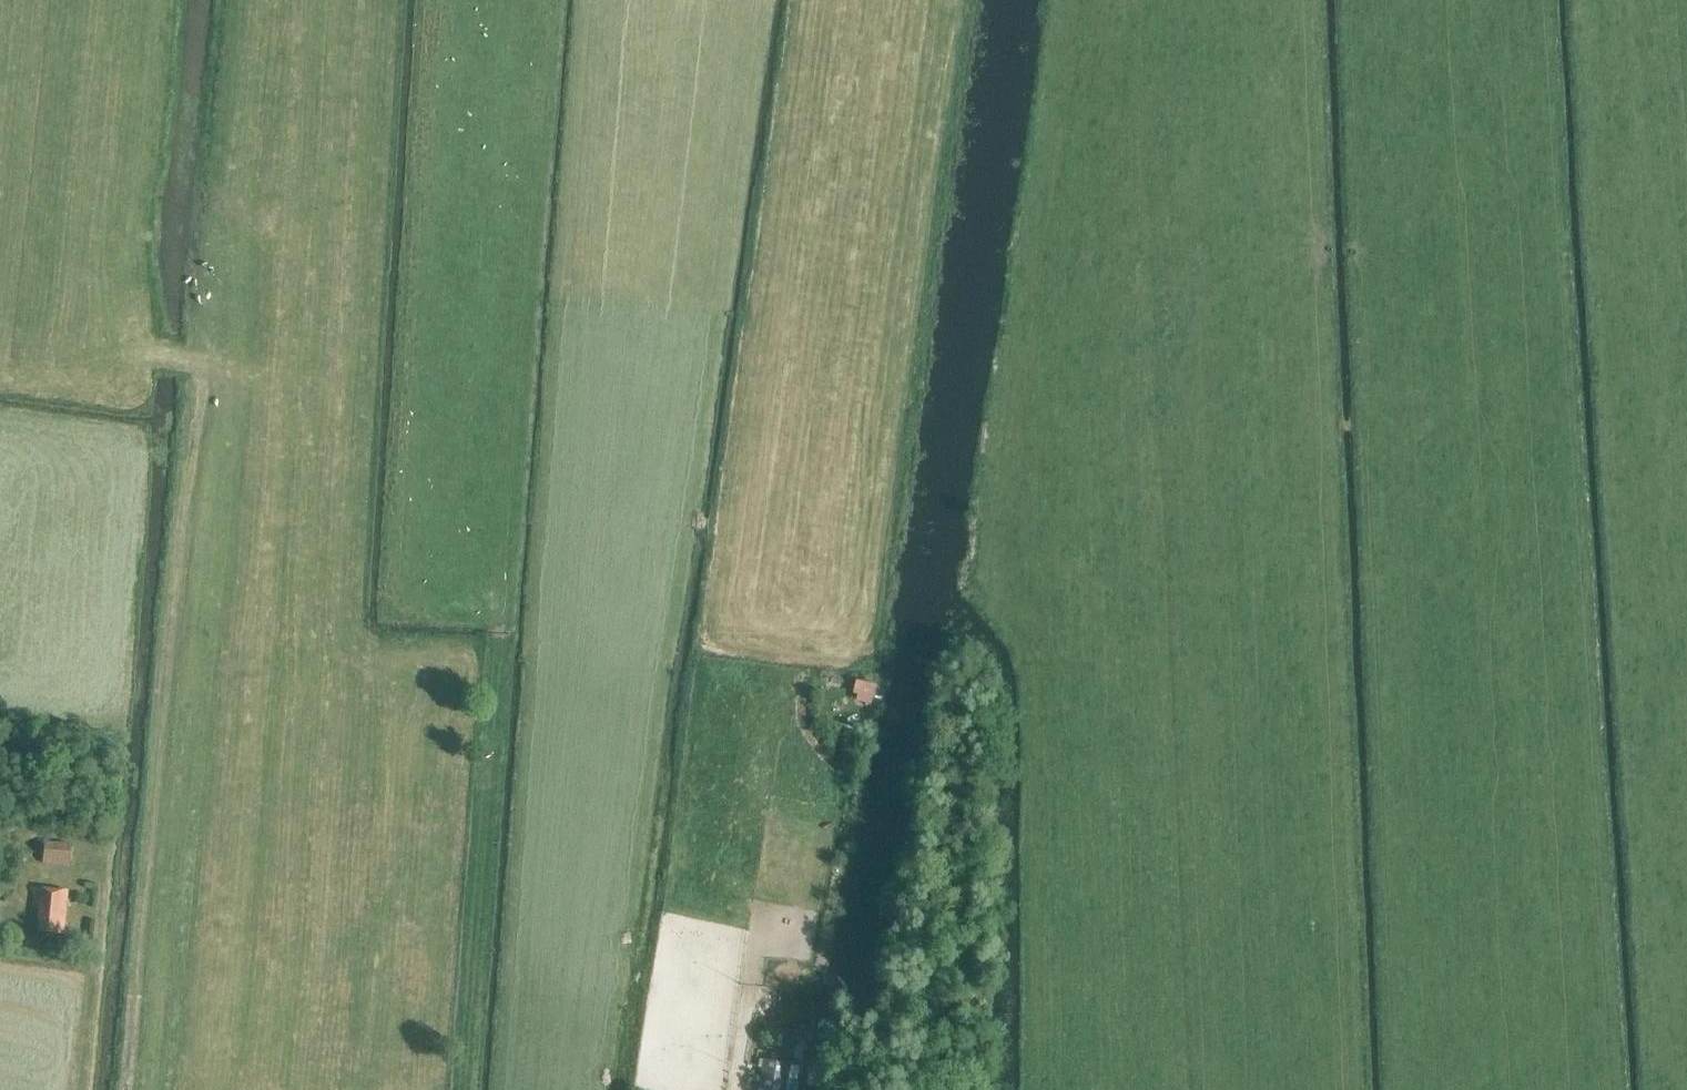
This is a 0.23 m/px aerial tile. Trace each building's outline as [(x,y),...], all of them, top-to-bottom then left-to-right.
[(68,867),(71,844),(45,842),(43,864),(68,867)] [(67,891),(32,888),(30,909),(38,910),(36,933),(63,935),(67,891)] [(782,1029),(780,1024),(771,1022),(769,1033),(781,1035),(782,1029)] [(796,1066),(799,1051),(768,1045),(759,1089),(787,1089),(790,1071),(792,1065),(796,1066)]
